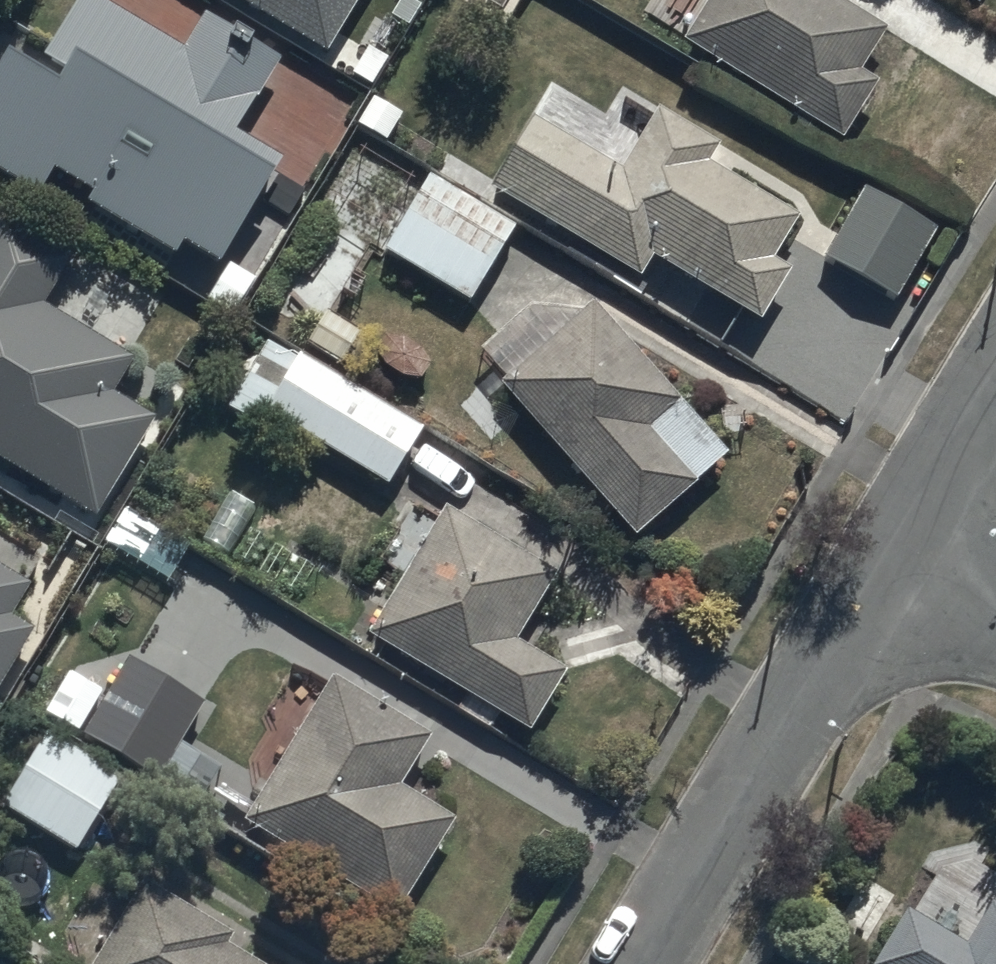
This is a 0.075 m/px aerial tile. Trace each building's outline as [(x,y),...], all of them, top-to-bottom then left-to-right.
[(0,65),(0,168),(36,189),(53,161),(100,189),(89,207),(171,257),(183,238),(220,260),(285,155),(236,125),(281,52),(206,6),(181,47),(105,0),(74,0),(39,57),(14,41),(0,65)] [(324,52),(355,0),(237,0),(324,52)] [(680,35),(845,138),(882,79),(860,65),(886,24),(848,0),(701,0),(680,35)] [(533,109),(489,184),(641,274),(654,253),(762,317),(792,267),(773,256),(798,214),(710,161),(721,143),(656,104),(622,162),(533,109)] [(428,164),(379,242),(470,298),(518,220),(428,164)] [(868,182),(828,252),(901,294),(941,223),(868,182)] [(92,517),(155,416),(110,388),(132,353),(44,298),(71,255),(4,214),(0,220),(0,460),(92,517)] [(592,294),(498,376),(634,533),(728,452),(592,294)] [(421,424),(297,349),(273,335),(227,412),(257,430),(269,410),(387,481),(421,424)] [(500,739),(510,721),(539,739),(578,676),(525,644),(562,582),(448,513),(438,529),(419,518),(387,569),(412,585),(378,641),(476,700),(465,718),(500,739)] [(36,627),(11,611),(29,582),(0,564),(0,684),(36,627)] [(124,655),(80,730),(158,776),(202,700),(124,655)] [(434,733),(326,670),(239,819),(398,912),(456,813),(404,783),(434,733)] [(44,728),(0,803),(0,804),(77,849),(121,773),(44,728)] [(89,963),(258,963),(226,945),(234,933),(142,877),(89,963)] [(867,963),(995,963),(995,901),(988,896),(963,938),(903,903),(867,963)]
